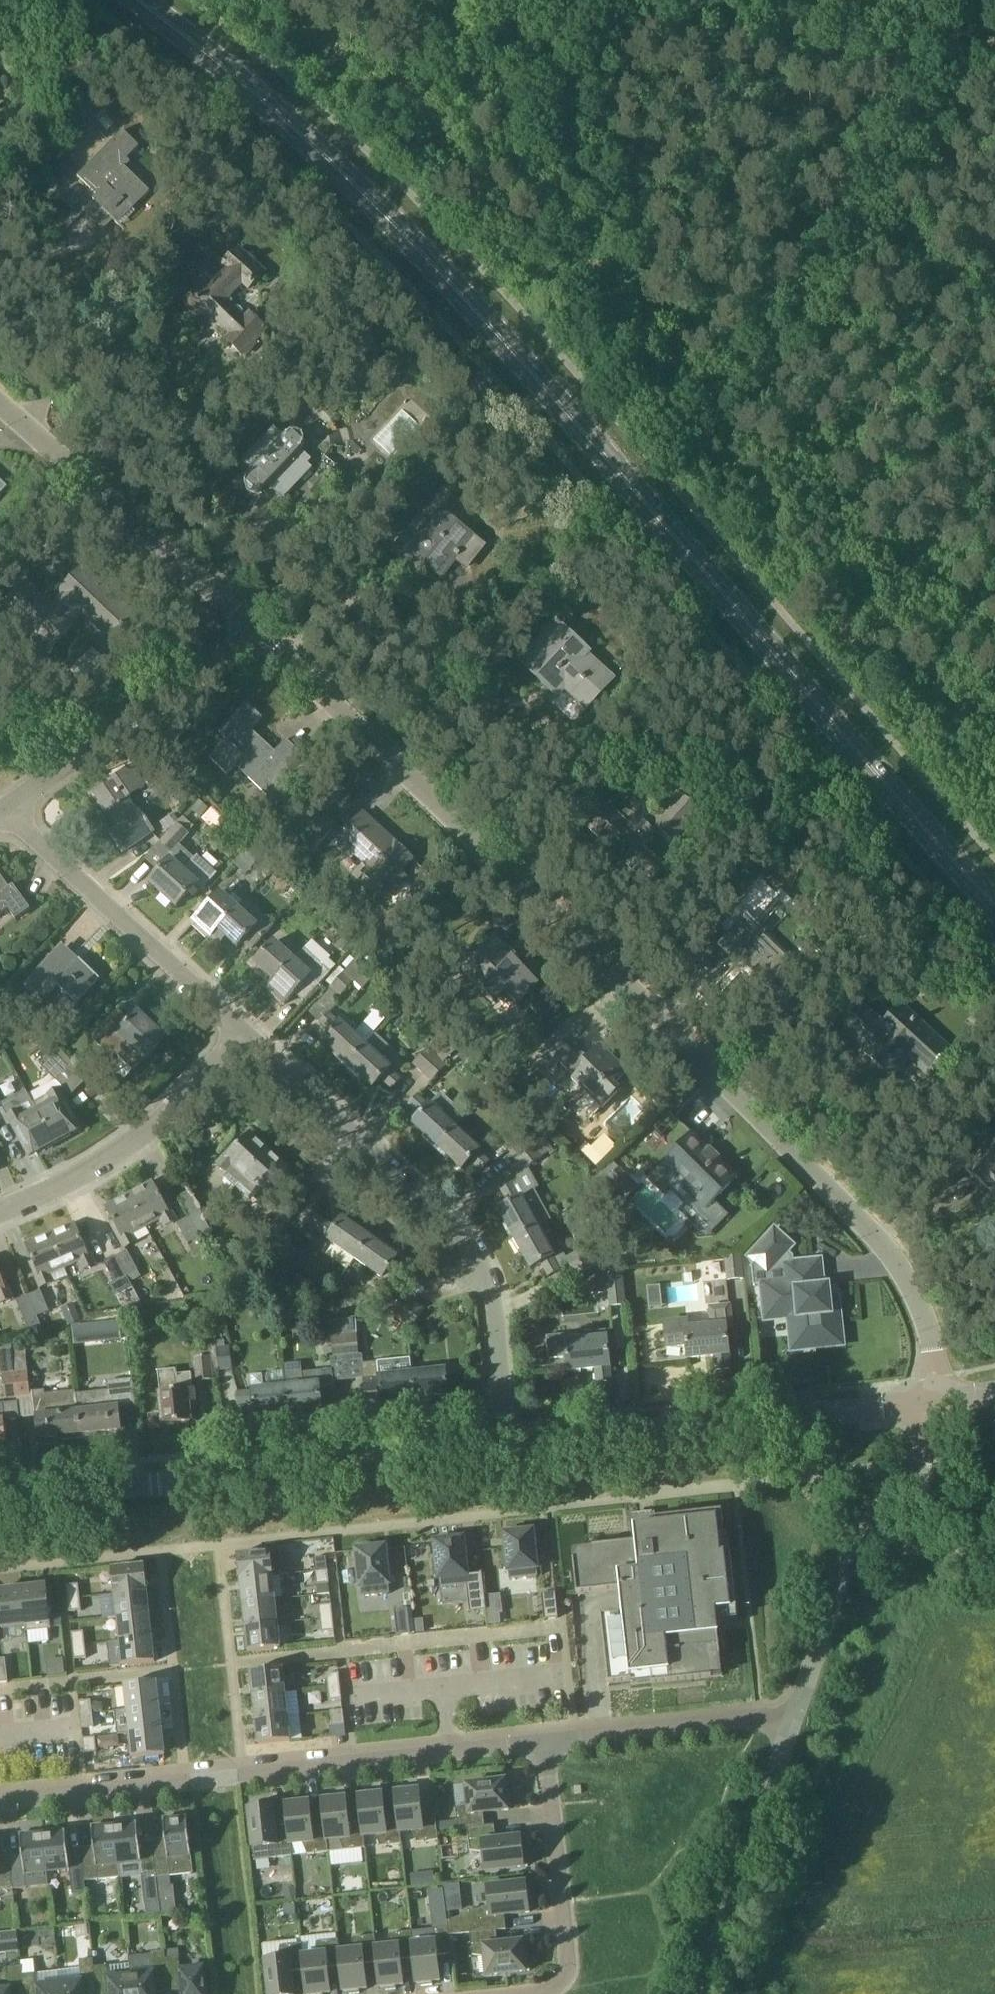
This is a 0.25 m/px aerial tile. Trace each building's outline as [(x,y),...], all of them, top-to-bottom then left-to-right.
[(8,46),(0,54),(0,65),(13,79),(27,66),(8,46)] [(109,89),(102,96),(107,101),(114,93),(109,89)] [(123,104),(131,96),(125,89),(116,98),(123,104)] [(114,124),(107,116),(100,122),(107,130),(114,124)] [(126,168),(131,163),(127,159),(139,147),(124,131),(111,143),(78,176),(98,196),(94,200),(122,226),(136,213),(133,210),(143,200),(151,192),(126,168)] [(243,284),(249,289),(264,273),(242,250),(225,266),(231,272),(211,291),(198,292),(197,292),(194,293),(192,295),(190,297),(189,298),(188,299),(188,300),(188,302),(188,303),(188,305),(188,306),(188,307),(189,310),(190,311),(191,312),(193,314),(195,315),(198,316),(199,316),(212,315),(231,335),(225,341),(241,356),(266,330),(250,315),(244,321),(225,303),(243,284)] [(301,449),(302,447),(304,445),(304,443),(305,440),(304,438),(302,435),(300,433),(298,432),(295,432),(291,433),(289,435),(286,438),(273,427),(241,463),(253,474),(248,480),(247,481),(246,482),(246,483),(246,484),(246,486),(246,487),(246,488),(247,489),(247,490),(248,491),(249,492),(250,493),(251,494),(253,494),(254,495),(257,495),(259,494),(260,493),(262,492),(269,484),(285,498),(282,500),(283,501),(313,468),(308,464),(312,460),(301,449)] [(427,495),(437,486),(430,477),(419,487),(427,495)] [(445,514),(455,501),(441,490),(394,549),(407,560),(404,563),(414,571),(422,560),(432,558),(446,568),(456,556),(470,567),(486,546),(445,514)] [(545,572),(531,561),(523,570),(538,582),(545,572)] [(118,593),(115,596),(83,566),(59,592),(62,594),(52,606),(26,581),(4,605),(52,650),(74,627),(73,625),(83,614),(112,642),(139,613),(118,593)] [(559,623),(523,660),(545,680),(543,682),(558,696),(565,688),(587,708),(613,680),(585,655),(589,651),(559,623)] [(107,663),(91,647),(70,670),(86,685),(107,663)] [(297,750),(288,742),(289,741),(287,740),(274,753),(251,731),(263,718),(247,703),(246,703),(248,704),(221,733),(220,732),(219,732),(228,741),(211,759),(228,775),(236,766),(268,797),(263,802),(274,812),(291,793),(281,785),(285,781),(276,772),(297,750)] [(94,792),(119,827),(109,834),(123,853),(155,831),(142,811),(138,814),(128,799),(145,788),(130,766),(94,792)] [(588,819),(588,820),(588,822),(588,823),(588,824),(589,825),(589,826),(589,827),(590,828),(591,829),(592,830),(592,831),(593,832),(629,864),(635,870),(652,886),(667,870),(650,854),(645,850),(646,850),(648,849),(650,847),(651,845),(653,840),(654,837),(654,835),(653,832),(656,828),(669,841),(675,847),(705,815),(698,810),(681,794),(659,818),(656,815),(646,806),(646,805),(647,804),(647,803),(647,802),(647,801),(647,800),(647,799),(647,798),(647,797),(646,796),(646,795),(645,794),(644,793),(643,792),(642,792),(641,791),(640,791),(639,791),(638,791),(637,791),(637,792),(636,792),(635,792),(635,793),(634,793),(633,794),(632,795),(632,796),(631,797),(631,798),(631,799),(631,800),(631,801),(631,802),(631,803),(632,804),(632,805),(633,805),(622,817),(620,819),(611,811),(610,810),(609,809),(608,809),(607,808),(605,808),(604,807),(603,807),(602,807),(601,807),(600,807),(598,808),(597,808),(596,808),(595,809),(594,809),(593,810),(592,811),(591,812),(591,813),(590,814),(589,815),(589,816),(588,817),(588,818),(588,819)] [(199,801),(191,810),(200,818),(209,809),(199,801)] [(318,810),(295,835),(313,852),(336,827),(318,810)] [(364,813),(339,839),(338,840),(366,868),(360,873),(387,900),(409,878),(402,871),(413,860),(364,813)] [(161,823),(166,831),(176,824),(170,817),(161,823)] [(190,835),(177,824),(160,843),(173,854),(190,835)] [(263,857),(250,846),(242,855),(254,866),(263,857)] [(171,860),(151,882),(177,907),(196,885),(202,890),(215,876),(195,859),(184,872),(171,860)] [(9,888),(0,874),(0,916),(8,910),(16,920),(31,910),(14,885),(9,888)] [(211,938),(243,902),(235,894),(229,900),(221,893),(194,922),(211,938)] [(247,898),(243,902),(211,938),(212,937),(220,944),(226,937),(238,948),(243,942),(252,950),(276,926),(247,898)] [(764,936),(767,933),(748,915),(718,947),(737,964),(741,960),(770,988),(793,963),(764,936)] [(494,939),(462,971),(494,1002),(505,991),(518,1005),(539,984),(494,939)] [(345,941),(339,947),(346,953),(352,947),(345,941)] [(294,960),(274,942),(255,964),(274,981),(274,982),(294,960)] [(100,979),(80,960),(77,964),(61,949),(28,986),(44,1001),(58,986),(77,1004),(100,979)] [(310,976),(319,985),(331,973),(305,949),(295,961),(294,960),(274,982),(274,981),(267,990),(284,1005),(310,976)] [(376,976),(359,960),(346,973),(331,988),(340,998),(355,982),(363,989),(376,976)] [(12,1010),(22,999),(10,987),(0,997),(0,999),(12,1010)] [(930,1034),(931,1033),(901,1006),(883,1024),(864,1007),(845,1028),(868,1049),(864,1052),(882,1069),(886,1065),(895,1073),(910,1056),(931,1075),(930,1076),(930,1077),(953,1055),(930,1034)] [(980,1009),(971,1020),(982,1030),(992,1020),(980,1009)] [(376,1035),(374,1033),(387,1020),(378,1011),(365,1024),(355,1035),(341,1022),(340,1023),(329,1014),(320,1023),(331,1033),(323,1042),(336,1053),(334,1055),(347,1066),(376,1035)] [(165,1039),(137,1013),(129,1022),(119,1012),(92,1039),(104,1050),(108,1046),(134,1071),(165,1039)] [(531,1026),(519,1017),(507,1032),(519,1041),(531,1026)] [(388,1047),(376,1035),(347,1066),(359,1078),(361,1076),(374,1088),(381,1079),(392,1089),(401,1079),(390,1069),(391,1068),(379,1057),(388,1047)] [(628,1071),(601,1044),(582,1063),(562,1042),(563,1041),(562,1040),(543,1060),(554,1071),(561,1063),(575,1077),(573,1080),(602,1109),(621,1089),(615,1084),(628,1071)] [(75,1066),(73,1063),(58,1048),(40,1065),(55,1081),(57,1083),(75,1066)] [(437,1057),(428,1048),(413,1064),(423,1073),(437,1057)] [(437,1057),(423,1073),(433,1082),(448,1066),(437,1057)] [(81,1129),(60,1089),(34,1103),(38,1109),(56,1142),(81,1129)] [(431,1104),(430,1105),(418,1095),(410,1105),(421,1115),(413,1124),(425,1136),(424,1137),(436,1149),(456,1127),(442,1114),(431,1104)] [(56,1142),(38,1109),(25,1116),(14,1097),(2,1104),(30,1156),(56,1142)] [(452,1103),(447,1108),(442,1114),(456,1127),(461,1121),(466,1116),(452,1103)] [(436,1149),(448,1160),(450,1158),(463,1170),(467,1165),(471,1161),(482,1171),(491,1161),(480,1151),(481,1150),(456,1127),(436,1149)] [(614,1128),(602,1140),(612,1150),(624,1138),(614,1128)] [(236,1188),(270,1151),(251,1133),(233,1152),(231,1150),(218,1164),(227,1172),(223,1176),(236,1188)] [(694,1134),(663,1164),(649,1179),(664,1194),(678,1179),(696,1197),(690,1203),(715,1227),(727,1215),(713,1202),(736,1178),(738,1180),(738,1179),(694,1134)] [(966,1169),(989,1191),(994,1184),(994,1137),(966,1169)] [(534,1148),(527,1138),(509,1151),(516,1160),(534,1148)] [(541,1143),(534,1148),(516,1160),(523,1171),(523,1172),(527,1169),(550,1154),(543,1142),(541,1143)] [(289,1169),(270,1151),(236,1188),(249,1200),(253,1195),(262,1203),(274,1190),(271,1188),(289,1169)] [(607,1181),(626,1200),(639,1187),(620,1168),(607,1181)] [(168,1203),(164,1205),(153,1183),(129,1195),(146,1226),(161,1218),(165,1226),(177,1219),(168,1203)] [(508,1205),(498,1210),(507,1225),(505,1226),(513,1241),(538,1227),(550,1220),(549,1218),(536,1194),(534,1191),(525,1196),(517,1183),(512,1186),(502,1191),(501,1192),(508,1204),(508,1205)] [(200,1237),(212,1232),(201,1211),(190,1192),(178,1198),(188,1218),(200,1237)] [(146,1226),(129,1195),(107,1208),(119,1230),(116,1231),(125,1248),(136,1241),(133,1234),(146,1226)] [(332,1244),(354,1259),(371,1235),(358,1226),(357,1228),(343,1218),(336,1228),(314,1213),(307,1223),(328,1239),(327,1240),(332,1244)] [(189,1244),(200,1237),(188,1218),(178,1223),(189,1244)] [(284,1230),(273,1222),(260,1240),(271,1248),(284,1230)] [(89,1246),(85,1248),(75,1224),(51,1235),(65,1267),(80,1260),(84,1269),(96,1264),(89,1246)] [(538,1227),(513,1241),(521,1255),(523,1254),(531,1269),(540,1264),(547,1277),(560,1269),(538,1227)] [(284,1230),(271,1248),(281,1255),(294,1237),(284,1230)] [(791,1246),(775,1231),(751,1257),(756,1261),(752,1265),(754,1286),(763,1285),(767,1319),(790,1316),(794,1349),(842,1344),(837,1299),(829,1300),(827,1287),(822,1287),(820,1262),(794,1264),(794,1256),(788,1250),(791,1246)] [(51,1235),(27,1245),(38,1269),(35,1270),(42,1287),(53,1282),(50,1274),(65,1267),(51,1235)] [(398,1257),(384,1247),(386,1245),(371,1235),(354,1259),(383,1279),(384,1278),(396,1287),(403,1275),(391,1267),(398,1257)] [(117,1257),(127,1277),(138,1271),(127,1251),(117,1257)] [(597,1266),(590,1254),(570,1265),(576,1277),(597,1266)] [(742,1254),(725,1256),(727,1281),(744,1280),(742,1254)] [(117,1257),(106,1263),(117,1282),(127,1277),(117,1257)] [(623,1268),(606,1269),(606,1271),(608,1293),(609,1307),(626,1305),(623,1268)] [(141,1277),(138,1271),(127,1277),(131,1282),(133,1281),(141,1277)] [(2,1283),(0,1276),(0,1301),(1,1303),(12,1299),(6,1281),(2,1283)] [(664,1304),(661,1283),(647,1286),(650,1307),(664,1304)] [(29,1296),(38,1317),(50,1312),(41,1291),(29,1296)] [(415,1303),(404,1295),(391,1314),(402,1321),(415,1303)] [(29,1296),(16,1301),(25,1322),(30,1332),(41,1327),(37,1318),(38,1317),(29,1296)] [(263,1311),(266,1300),(255,1296),(252,1307),(263,1311)] [(425,1310),(415,1303),(402,1321),(412,1328),(425,1310)] [(728,1329),(735,1329),(732,1305),(709,1307),(710,1322),(690,1324),(690,1318),(664,1321),(665,1326),(667,1346),(680,1345),(680,1347),(687,1347),(688,1359),(715,1356),(717,1370),(731,1369),(729,1355),(730,1355),(728,1329)] [(81,1321),(78,1313),(65,1318),(69,1326),(81,1321)] [(356,1318),(343,1319),(347,1358),(360,1357),(356,1318)] [(334,1359),(347,1358),(343,1319),(330,1321),(334,1359)] [(120,1321),(108,1323),(110,1342),(122,1340),(120,1321)] [(542,1334),(542,1327),(537,1323),(530,1323),(526,1328),(526,1335),(531,1339),(538,1339),(542,1334)] [(607,1330),(582,1333),(583,1340),(567,1342),(566,1334),(547,1336),(550,1359),(567,1358),(569,1372),(596,1369),(598,1383),(612,1381),(610,1367),(611,1367),(607,1330)] [(216,1342),(217,1345),(219,1372),(233,1371),(231,1348),(226,1348),(225,1341),(216,1342)] [(194,1358),(196,1381),(214,1380),(214,1372),(219,1372),(217,1345),(208,1346),(209,1357),(194,1358)] [(12,1349),(0,1351),(6,1400),(18,1399),(15,1373),(13,1357),(12,1349)] [(26,1355),(13,1357),(15,1373),(28,1372),(26,1355)] [(399,1404),(416,1402),(413,1374),(380,1378),(378,1362),(363,1364),(366,1393),(380,1391),(382,1403),(399,1401),(399,1404)] [(335,1383),(321,1384),(321,1381),(303,1384),(302,1371),(301,1363),(283,1365),(284,1373),(289,1415),(305,1413),(305,1411),(322,1409),(321,1397),(336,1396),(335,1383)] [(773,1379),(778,1373),(772,1368),(767,1375),(773,1379)] [(461,1369),(446,1371),(446,1370),(413,1374),(416,1402),(432,1400),(432,1398),(449,1396),(448,1384),(463,1383),(461,1369)] [(192,1374),(177,1376),(176,1371),(159,1372),(162,1406),(164,1426),(191,1423),(189,1404),(195,1403),(192,1374)] [(28,1372),(15,1373),(18,1399),(31,1398),(28,1372)] [(284,1373),(267,1374),(268,1384),(251,1385),(251,1392),(238,1393),(239,1406),(254,1405),(255,1416),(272,1414),(273,1417),(289,1415),(284,1373)] [(134,1379),(108,1382),(109,1391),(76,1394),(76,1395),(80,1438),(98,1436),(98,1433),(123,1430),(120,1408),(137,1406),(134,1379)] [(46,1390),(34,1392),(36,1416),(39,1439),(63,1437),(64,1440),(80,1438),(76,1395),(76,1394),(76,1391),(46,1394),(46,1390)] [(641,1587),(643,1612),(601,1617),(609,1684),(631,1681),(632,1685),(652,1683),(652,1684),(723,1676),(717,1622),(738,1620),(729,1533),(724,1534),(722,1511),(656,1518),(657,1525),(635,1527),(636,1542),(572,1549),(577,1594),(641,1587)] [(507,1553),(503,1553),(505,1569),(509,1568),(510,1581),(538,1578),(533,1532),(524,1532),(523,1529),(508,1531),(508,1534),(505,1535),(507,1553)] [(437,1560),(434,1561),(435,1576),(439,1576),(440,1589),(467,1586),(469,1602),(470,1612),(487,1610),(482,1573),(467,1574),(463,1539),(454,1540),(454,1536),(438,1538),(438,1542),(435,1542),(437,1560)] [(357,1551),(362,1597),(390,1594),(385,1548),(375,1549),(375,1545),(359,1547),(360,1551),(357,1551)] [(271,1552),(237,1556),(240,1580),(274,1576),(271,1552)] [(316,1572),(328,1571),(327,1557),(314,1559),(316,1572)] [(114,1594),(148,1590),(146,1566),(112,1570),(114,1594)] [(328,1571),(316,1572),(318,1585),(330,1584),(328,1571)] [(240,1580),(243,1604),(276,1600),(274,1576),(240,1580)] [(68,1599),(80,1598),(79,1584),(67,1586),(68,1599)] [(51,1616),(47,1586),(23,1589),(27,1626),(28,1632),(52,1630),(52,1627),(51,1616)] [(23,1589),(0,1591),(0,1607),(2,1629),(27,1626),(23,1589)] [(117,1618),(151,1614),(148,1590),(114,1594),(117,1618)] [(556,1593),(542,1594),(545,1620),(558,1619),(556,1593)] [(70,1613),(82,1611),(80,1598),(68,1599),(70,1613)] [(276,1600),(243,1604),(245,1628),(279,1624),(276,1600)] [(321,1619),(333,1618),(332,1604),(320,1606),(321,1619)] [(408,1609),(395,1611),(397,1636),(411,1635),(408,1609)] [(151,1614),(117,1618),(119,1642),(153,1638),(151,1614)] [(500,1614),(489,1615),(489,1624),(501,1623),(500,1614)] [(62,1626),(60,1615),(51,1616),(52,1627),(62,1626)] [(333,1618),(321,1619),(322,1633),(335,1632),(333,1618)] [(424,1619),(415,1620),(416,1633),(425,1632),(424,1619)] [(279,1624),(245,1628),(248,1652),(282,1648),(279,1624)] [(73,1646),(85,1645),(84,1632),(72,1633),(73,1646)] [(119,1642),(122,1666),(156,1662),(153,1638),(119,1642)] [(75,1660),(87,1659),(85,1645),(73,1646),(75,1660)] [(64,1658),(47,1660),(49,1676),(65,1674),(64,1658)] [(0,1660),(0,1684),(9,1683),(6,1659),(0,1660)] [(283,1668),(250,1672),(253,1696),(286,1692),(283,1668)] [(329,1688),(341,1687),(339,1673),(327,1674),(329,1688)] [(128,1710),(160,1706),(158,1682),(125,1686),(128,1710)] [(341,1687),(329,1688),(330,1701),(343,1700),(341,1687)] [(286,1692),(253,1696),(256,1720),(288,1717),(286,1692)] [(81,1715),(93,1714),(91,1701),(79,1702),(81,1715)] [(95,1701),(92,1702),(93,1714),(103,1713),(104,1708),(103,1704),(95,1701)] [(130,1734),(163,1731),(160,1706),(128,1710),(130,1734)] [(344,1710),(331,1711),(333,1726),(345,1725),(344,1710)] [(82,1729),(95,1727),(93,1714),(81,1715),(82,1729)] [(288,1717),(256,1720),(258,1744),(291,1741),(288,1717)] [(163,1731),(130,1734),(133,1758),(165,1755),(163,1731)] [(96,1738),(83,1739),(85,1754),(97,1752),(96,1738)] [(468,1804),(456,1808),(459,1830),(468,1829),(485,1827),(484,1813),(509,1810),(508,1798),(511,1797),(509,1780),(466,1785),(468,1804)] [(420,1790),(412,1791),(412,1787),(395,1789),(398,1818),(399,1833),(401,1833),(413,1831),(417,1843),(439,1840),(436,1814),(422,1815),(420,1790)] [(386,1819),(383,1794),(376,1795),(375,1791),(358,1793),(361,1822),(363,1837),(364,1837),(376,1835),(381,1847),(402,1844),(401,1833),(399,1833),(398,1818),(386,1819)] [(363,1837),(361,1822),(349,1824),(346,1798),(339,1799),(339,1795),(321,1797),(325,1826),(326,1841),(328,1840),(340,1839),(344,1851),(366,1848),(364,1837),(363,1837)] [(326,1841),(325,1826),(313,1828),(310,1802),(303,1803),(302,1799),(285,1801),(288,1830),(290,1845),(291,1845),(303,1843),(308,1855),(329,1853),(328,1840),(326,1841)] [(290,1845),(288,1830),(276,1832),(273,1806),(266,1807),(266,1803),(248,1805),(253,1849),(267,1847),(271,1859),(293,1857),(291,1845),(290,1845)] [(153,1845),(157,1874),(157,1878),(194,1874),(187,1816),(164,1818),(166,1841),(163,1844),(153,1845)] [(115,1824),(120,1865),(142,1862),(143,1876),(157,1874),(153,1845),(143,1846),(140,1844),(138,1821),(115,1824)] [(85,1882),(121,1878),(120,1865),(115,1824),(92,1826),(95,1849),(92,1851),(82,1853),(85,1882)] [(495,1826),(485,1827),(468,1829),(471,1851),(483,1853),(485,1871),(529,1867),(527,1849),(523,1850),(522,1837),(496,1840),(495,1826)] [(43,1832),(48,1873),(70,1871),(73,1896),(87,1894),(85,1882),(82,1853),(72,1854),(68,1852),(66,1829),(43,1832)] [(10,1860),(13,1890),(27,1889),(26,1876),(48,1873),(43,1832),(21,1834),(23,1857),(20,1859),(10,1860)] [(0,1861),(0,1892),(13,1890),(10,1860),(0,1861)] [(436,1884),(434,1872),(427,1872),(428,1885),(436,1884)] [(160,1902),(157,1878),(157,1874),(143,1876),(146,1904),(160,1902)] [(506,1930),(505,1916),(530,1913),(528,1900),(532,1900),(530,1883),(487,1887),(489,1906),(448,1922),(448,1928),(449,1936),(470,1934),(497,1931),(506,1930)] [(445,1886),(446,1899),(461,1897),(460,1884),(445,1886)] [(284,1889),(286,1900),(297,1899),(296,1888),(284,1889)] [(177,1913),(176,1899),(160,1901),(162,1914),(177,1913)] [(160,1903),(148,1904),(149,1915),(161,1914),(160,1903)] [(448,1928),(448,1922),(447,1912),(431,1914),(433,1929),(448,1928)] [(451,1954),(449,1936),(448,1928),(433,1929),(427,1930),(425,1942),(413,1944),(412,1944),(413,1958),(416,1988),(434,1986),(433,1982),(441,1981),(438,1956),(451,1954)] [(525,1954),(523,1942),(498,1945),(497,1931),(470,1934),(472,1955),(485,1957),(487,1976),(531,1971),(529,1954),(525,1954)] [(413,1958),(412,1944),(413,1944),(412,1932),(390,1934),(389,1946),(377,1948),(375,1948),(377,1962),(380,1992),(397,1990),(397,1986),(404,1985),(401,1960),(413,1958)] [(0,1935),(0,1953),(19,1951),(17,1933),(0,1935)] [(375,1948),(377,1948),(375,1936),(354,1938),(352,1950),(340,1952),(338,1952),(340,1966),(343,1993),(358,1993),(361,1993),(360,1990),(368,1989),(365,1964),(377,1962),(375,1948)] [(338,1952),(340,1952),(339,1940),(317,1942),(316,1955),(304,1956),(302,1956),(304,1970),(306,1993),(324,1993),(331,1993),(328,1968),(340,1966),(338,1952)] [(302,1956),(304,1956),(302,1944),(281,1946),(279,1959),(266,1960),(269,1993),(294,1993),(292,1972),(304,1970),(302,1956)] [(179,1950),(165,1952),(166,1959),(180,1958),(179,1950)] [(130,1964),(132,1977),(134,1993),(157,1993),(156,1993),(170,1992),(166,1959),(165,1952),(129,1955),(130,1964)] [(181,1971),(180,1958),(166,1959),(170,1992),(183,1991),(183,1993),(207,1993),(204,1968),(181,1971)] [(94,1967),(95,1967),(94,1959),(80,1961),(82,1982),(60,1984),(61,1993),(97,1993),(94,1967)] [(95,1967),(94,1967),(97,1993),(134,1993),(132,1977),(130,1964),(108,1967),(108,1966),(95,1967)] [(23,1975),(22,1967),(8,1968),(11,1990),(0,1991),(0,1993),(25,1993),(23,1975)] [(60,1984),(38,1987),(37,1974),(23,1975),(25,1993),(61,1993),(60,1984)]
